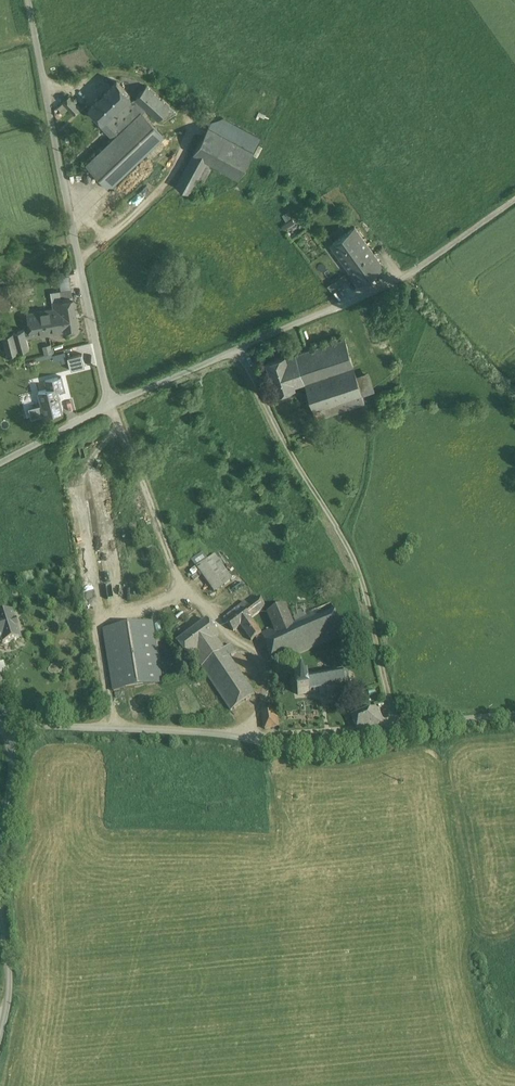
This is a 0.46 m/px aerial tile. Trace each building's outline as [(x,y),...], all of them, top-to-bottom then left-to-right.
[(117,80),(89,107),(103,121),(105,119),(128,97),(131,94),(117,80)] [(147,85),(135,98),(147,108),(158,119),(170,106),(147,85)] [(81,107),(69,95),(63,102),(74,114),(81,107)] [(128,97),(105,119),(118,133),(141,110),(143,112),(147,108),(135,98),(131,100),(128,97)] [(118,133),(86,163),(109,188),(165,135),(143,112),(141,110),(118,133)] [(213,120),(210,126),(254,151),(260,140),(221,119),(213,120)] [(210,126),(209,126),(194,153),(207,161),(213,164),(238,178),(254,151),(210,126)] [(194,153),(176,186),(189,193),(198,178),(207,161),(194,153)] [(207,161),(198,178),(204,182),(213,164),(207,161)] [(292,217),(281,224),(284,230),(296,222),(292,217)] [(383,266),(355,226),(330,244),(359,284),(383,266)] [(343,275),(328,286),(332,291),(347,280),(343,275)] [(70,276),(59,278),(61,291),(71,290),(70,276)] [(0,285),(0,306),(10,305),(7,284),(0,285)] [(61,291),(59,292),(61,301),(73,300),(71,290),(61,291)] [(52,309),(26,312),(28,328),(29,336),(63,331),(63,332),(77,330),(73,300),(61,301),(59,292),(51,293),(53,309),(52,309)] [(28,328),(12,332),(18,351),(28,348),(25,336),(29,336),(28,328)] [(12,331),(2,334),(8,354),(18,351),(12,332),(12,331)] [(343,336),(295,353),(304,380),(352,364),(353,363),(343,336)] [(53,353),(51,344),(43,346),(45,355),(53,353)] [(65,352),(53,355),(55,360),(61,359),(66,357),(65,352)] [(304,380),(295,353),(284,356),(294,384),(304,380)] [(284,354),(264,361),(276,393),(295,387),(294,384),(284,356),(284,354)] [(352,364),(304,380),(314,410),(362,393),(356,375),(352,364)] [(368,370),(356,375),(362,393),(375,389),(368,370)] [(62,376),(45,380),(47,389),(57,387),(58,390),(65,389),(62,376)] [(47,389),(38,391),(41,404),(44,415),(63,411),(58,390),(57,387),(47,389)] [(362,393),(314,410),(317,417),(365,401),(362,393)] [(31,418),(44,415),(41,404),(29,407),(31,418)] [(203,552),(192,561),(196,568),(208,559),(203,552)] [(208,559),(196,568),(214,592),(233,579),(215,554),(208,559)] [(324,588),(289,603),(285,605),(292,620),(331,604),(324,588)] [(249,606),(244,610),(251,619),(262,610),(265,606),(260,597),(249,606)] [(286,597),(275,602),(277,608),(285,605),(289,603),(286,597)] [(245,602),(224,619),(227,623),(244,610),(249,606),(245,602)] [(274,628),(261,634),(262,634),(275,665),(344,635),(331,604),(274,628)] [(277,608),(267,613),(274,628),(292,620),(285,605),(277,608)] [(251,619),(244,610),(227,623),(234,632),(241,626),(252,641),(256,638),(258,641),(260,639),(258,636),(262,634),(261,634),(251,619)] [(0,615),(0,639),(1,643),(1,644),(21,638),(13,611),(0,615)] [(204,623),(172,646),(185,663),(189,659),(213,642),(216,639),(204,623)] [(148,624),(99,633),(110,696),(159,687),(148,624)] [(213,642),(189,659),(229,714),(253,696),(227,661),(232,657),(227,649),(221,653),(213,642)] [(337,678),(331,679),(330,676),(328,677),(329,680),(320,681),(320,678),(318,678),(318,681),(308,683),(307,680),(304,681),(304,684),(296,685),(298,699),(313,696),(313,699),(320,698),(320,700),(328,699),(328,702),(337,700),(338,703),(339,703),(338,694),(344,693),(346,697),(348,696),(346,692),(353,688),(353,678),(350,679),(346,677),(347,675),(345,674),(343,677),(339,678),(339,675),(337,675),(337,678)] [(272,710),(259,712),(261,732),(274,730),(272,710)] [(373,711),(351,723),(361,741),(383,729),(381,726),(386,723),(385,721),(389,719),(387,716),(378,720),(373,711)]
